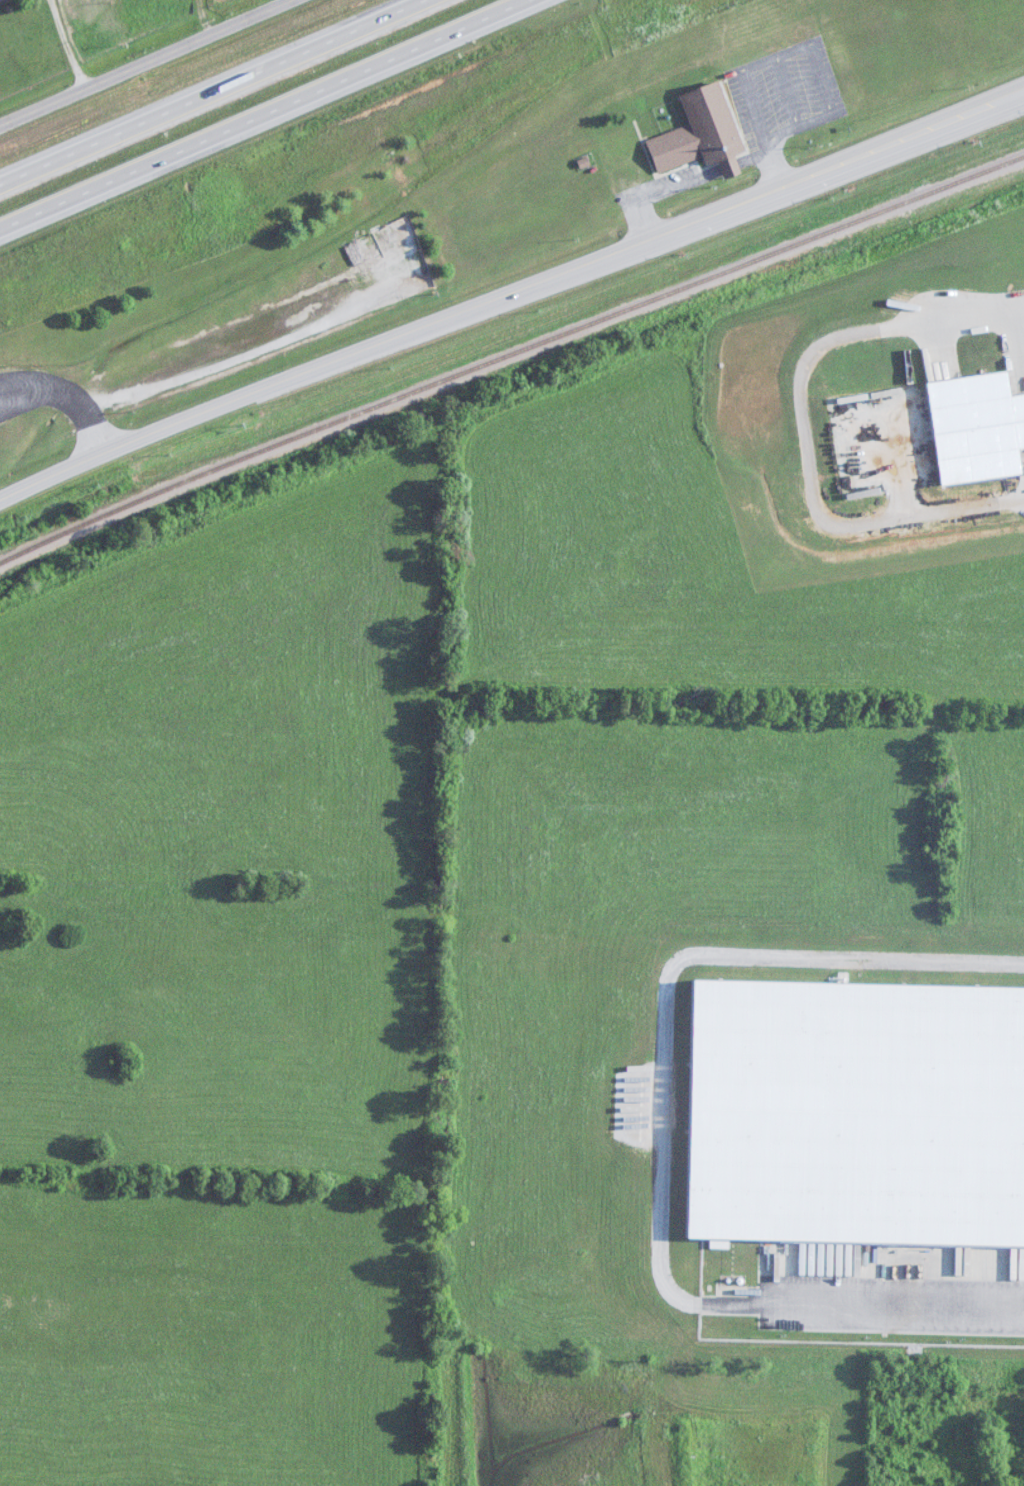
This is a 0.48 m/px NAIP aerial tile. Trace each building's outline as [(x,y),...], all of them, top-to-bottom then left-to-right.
[(689,94),(726,77),(755,147),(743,154),(751,170),(734,177),(726,159),(709,165),(705,154),(666,170),(655,138),(699,121),(689,94)] [(706,979),(1023,988),(1023,1245),(699,1236),(706,979)]
